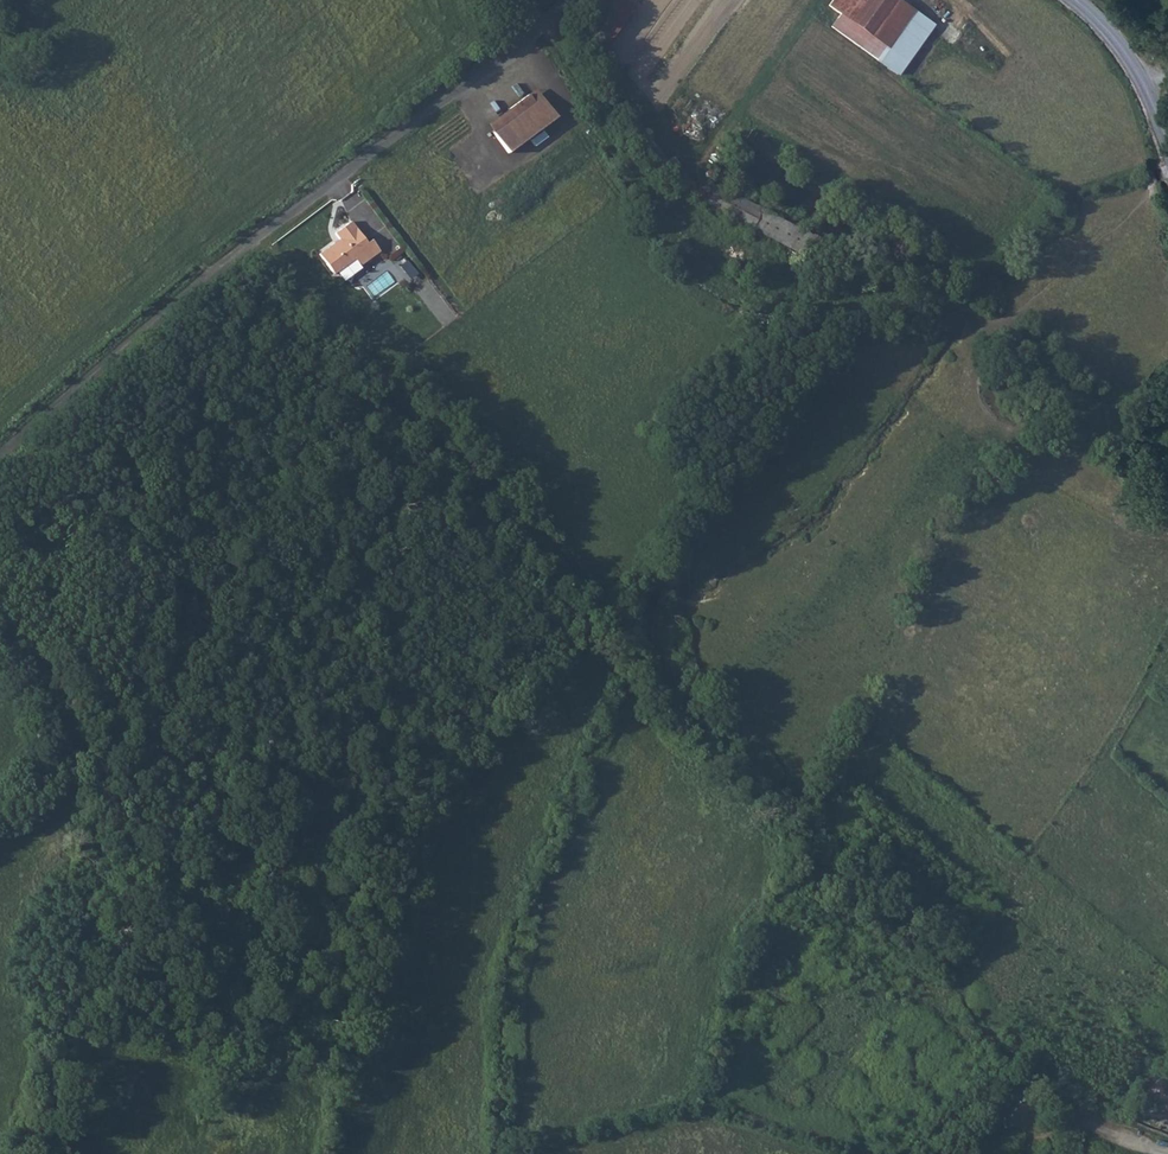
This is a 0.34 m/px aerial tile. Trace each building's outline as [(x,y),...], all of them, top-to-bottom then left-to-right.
[(934,24),(899,0),(833,0),(829,6),(840,14),(831,26),(898,75),(934,24)] [(536,91),(529,96),(535,103),(542,98),(536,91)] [(515,117),(493,133),(509,154),(557,119),(542,98),(535,103),(529,96),(510,110),(515,117)] [(510,110),(488,126),(493,133),(515,117),(510,110)] [(716,176),(711,173),(707,181),(699,177),(689,197),(806,256),(816,237),(712,184),(716,176)] [(337,245),(335,243),(319,255),(333,275),(355,259),(360,266),(380,252),(372,240),(367,243),(351,222),(335,233),(339,239),(341,242),(337,245)]
